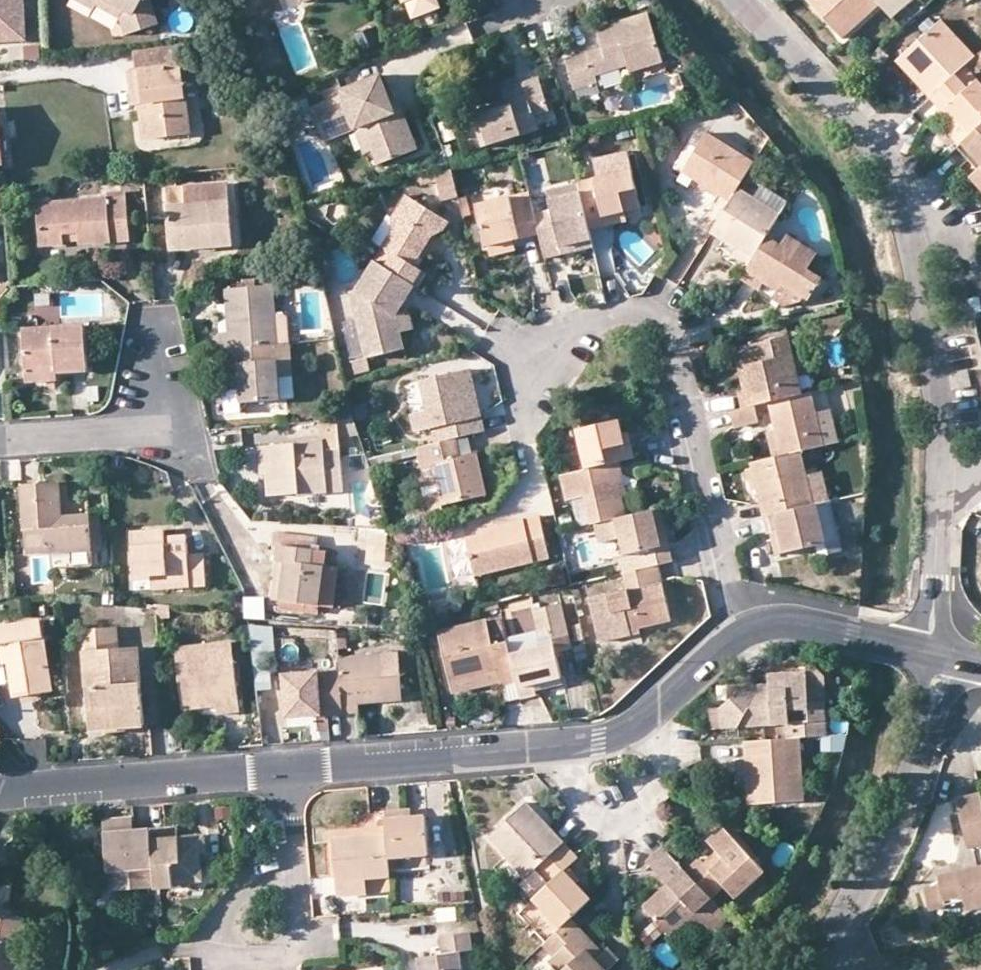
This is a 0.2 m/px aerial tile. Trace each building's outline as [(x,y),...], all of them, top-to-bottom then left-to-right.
[(27,39),(25,0),(0,0),(0,41),(27,39)] [(96,5),(99,0),(74,0),(94,10),(96,5)] [(121,18),(127,36),(158,25),(150,0),(99,0),(96,5),(121,18)] [(440,0),(417,0),(407,4),(414,21),(443,10),(440,0)] [(877,0),(824,0),(816,7),(844,37),(881,4),(877,0)] [(881,4),(893,17),(912,0),(877,0),(881,4)] [(598,33),(604,51),(605,58),(592,62),(589,56),(568,63),(576,92),(599,85),(597,80),(628,70),(631,75),(665,64),(650,17),(598,33)] [(932,97),(976,57),(942,19),(898,60),(932,97)] [(383,45),(377,27),(354,36),(361,54),(383,45)] [(184,43),(136,49),(139,70),(131,71),(135,105),(146,103),(151,138),(189,133),(180,63),(187,62),(184,43)] [(604,51),(589,56),(592,62),(605,58),(604,51)] [(976,57),(932,97),(945,111),(949,106),(959,118),(973,133),(980,126),(980,84),(973,76),(980,69),(980,53),(976,57)] [(325,142),(356,131),(373,125),(379,140),(374,152),(379,165),(418,151),(405,113),(396,116),(393,107),(381,77),(342,93),(344,98),(313,110),(325,142)] [(527,96),(477,111),(487,145),(538,131),(535,117),(549,113),(540,78),(524,83),(527,96)] [(401,103),(393,107),(396,116),(405,113),(401,103)] [(955,121),(959,118),(949,106),(945,111),(955,121)] [(480,148),(487,145),(477,111),(470,113),(480,148)] [(364,154),(374,152),(379,140),(373,125),(356,131),(364,154)] [(973,133),(958,147),(978,169),(971,176),(980,187),(980,126),(973,133)] [(732,201),(740,189),(757,163),(709,132),(684,170),(732,201)] [(435,172),(437,179),(441,199),(459,195),(452,168),(435,172)] [(422,183),(437,179),(435,172),(420,176),(422,183)] [(584,195),(593,235),(609,231),(607,221),(628,217),(643,213),(634,174),(582,186),(582,188),(584,195)] [(229,184),(167,189),(172,249),(233,244),(229,184)] [(551,195),(552,203),(584,195),(582,188),(551,195)] [(754,259),(768,236),(782,214),(740,189),(732,201),(712,233),(736,248),(754,259)] [(392,233),(375,262),(414,286),(422,273),(409,264),(420,248),(414,243),(423,231),(430,235),(442,233),(448,221),(407,194),(390,221),(392,233)] [(597,252),(593,235),(584,195),(552,203),(555,214),(537,218),(541,238),(547,263),(597,252)] [(127,197),(38,205),(42,246),(66,244),(65,234),(79,233),(80,243),(131,238),(127,197)] [(541,238),(537,218),(532,198),(478,210),(487,250),(491,249),(515,244),(541,238)] [(628,222),(628,217),(607,221),(609,231),(628,222)] [(430,235),(423,231),(414,243),(420,248),(430,235)] [(785,284),(805,297),(810,300),(823,278),(810,270),(818,254),(789,235),(783,244),(768,236),(754,259),(750,265),(743,277),(761,289),(765,283),(780,292),(785,284)] [(518,254),(515,244),(491,249),(493,259),(518,254)] [(732,254),(750,265),(754,259),(736,248),(732,254)] [(302,260),(303,270),(319,268),(317,259),(302,260)] [(414,286),(375,262),(358,291),(352,292),(368,357),(405,348),(401,332),(400,331),(397,314),(414,286)] [(322,280),(319,268),(303,270),(304,281),(322,280)] [(223,349),(230,348),(278,344),(278,328),(274,284),(227,288),(227,304),(231,303),(233,331),(221,332),(223,349)] [(802,302),(805,297),(785,284),(780,292),(775,300),(787,307),(802,302)] [(409,312),(397,314),(400,331),(412,327),(409,312)] [(24,328),(26,367),(56,366),(57,373),(89,371),(85,323),(24,328)] [(290,327),(278,328),(278,344),(291,343),(290,327)] [(770,402),(804,394),(790,335),(735,349),(740,368),(747,366),(752,388),(745,390),(740,391),(744,408),(755,405),(770,402)] [(278,344),(230,348),(234,388),(240,388),(242,402),(281,400),(279,376),(293,374),(291,343),(278,344)] [(58,378),(57,373),(56,366),(26,367),(27,380),(58,378)] [(740,368),(745,390),(752,388),(747,366),(740,368)] [(973,386),(969,369),(958,371),(962,388),(973,386)] [(437,445),(455,440),(486,433),(483,418),(475,420),(469,392),(476,390),(472,372),(421,384),(428,415),(410,419),(415,437),(434,432),(437,445)] [(476,390),(469,392),(475,420),(483,418),(476,390)] [(825,446),(817,413),(812,392),(804,394),(770,402),(776,429),(783,456),(802,452),(825,446)] [(755,405),(744,408),(731,411),(734,426),(759,421),(755,405)] [(832,410),(817,413),(825,446),(840,443),(832,410)] [(270,474),(266,475),(269,495),(343,488),(336,420),(318,422),(320,441),(268,446),(270,474)] [(587,469),(620,462),(636,458),(633,443),(626,444),(624,434),(620,420),(578,430),(587,469)] [(768,432),(774,459),(783,456),(776,429),(768,432)] [(630,433),(624,434),(626,444),(633,443),(630,433)] [(460,460),(455,440),(437,445),(419,449),(424,469),(437,466),(446,507),(488,498),(479,456),(460,460)] [(261,475),(266,475),(270,474),(268,446),(258,447),(261,475)] [(814,504),(808,478),(802,452),(783,456),(774,459),(753,464),(764,515),(814,504)] [(617,518),(628,516),(624,495),(619,477),(624,476),(620,462),(587,469),(563,475),(569,500),(586,498),(592,524),(595,523),(617,518)] [(825,474),(808,478),(814,504),(819,503),(831,501),(825,474)] [(628,494),(624,476),(619,477),(624,495),(628,494)] [(60,482),(24,484),(29,554),(103,548),(101,536),(94,536),(91,514),(63,516),(60,482)] [(819,503),(814,504),(764,515),(769,533),(772,532),(781,531),(786,552),(827,543),(819,503)] [(663,507),(654,510),(662,547),(671,544),(663,507)] [(647,568),(660,565),(675,561),(671,544),(662,547),(654,510),(628,516),(617,518),(622,538),(626,554),(644,550),(647,568)] [(541,515),(491,527),(492,532),(483,533),(466,537),(475,577),(550,558),(541,515)] [(622,538),(617,518),(595,523),(600,543),(622,538)] [(135,578),(152,577),(169,576),(170,581),(192,579),(192,586),(207,585),(205,554),(190,555),(189,536),(166,538),(166,529),(131,532),(135,578)] [(777,554),(786,552),(781,531),(772,532),(777,554)] [(282,532),(279,559),(285,560),(280,600),(319,605),(325,565),(327,549),(317,548),(319,536),(282,532)] [(647,568),(644,550),(626,554),(616,556),(619,574),(625,573),(647,568)] [(274,600),(280,600),(285,560),(279,559),(274,600)] [(339,568),(325,565),(319,605),(332,607),(339,568)] [(631,628),(641,627),(672,620),(660,565),(647,568),(625,573),(629,590),(590,598),(600,641),(632,634),(631,628)] [(153,589),(192,586),(192,579),(170,581),(169,576),(152,577),(153,589)] [(553,638),(568,635),(561,604),(535,610),(540,635),(552,632),(553,638)] [(156,613),(170,614),(170,607),(156,605),(156,613)] [(144,626),(145,611),(118,609),(116,622),(144,626)] [(267,620),(249,619),(251,635),(269,634),(267,620)] [(6,665),(16,664),(18,680),(21,697),(55,692),(43,620),(0,627),(0,644),(3,644),(6,665)] [(518,681),(511,654),(508,642),(493,645),(488,620),(439,632),(451,682),(498,671),(500,681),(501,685),(518,681)] [(349,647),(347,631),(337,632),(338,648),(349,647)] [(571,647),(568,635),(553,638),(555,645),(557,650),(571,647)] [(116,636),(82,638),(89,738),(144,733),(138,655),(118,657),(116,636)] [(231,643),(176,650),(184,709),(216,705),(217,716),(239,713),(231,643)] [(511,654),(518,681),(522,697),(537,693),(536,691),(534,682),(563,675),(557,650),(555,645),(511,654)] [(399,653),(339,658),(340,670),(344,714),(360,713),(359,703),(403,699),(399,653)] [(9,681),(18,680),(16,664),(6,665),(9,681)] [(808,667),(808,672),(810,702),(826,701),(824,677),(813,667),(808,667)] [(340,670),(285,675),(289,719),(344,714),(340,670)] [(453,693),(500,681),(498,671),(451,682),(453,693)] [(810,702),(808,672),(770,675),(771,690),(759,691),(751,682),(722,707),(712,707),(714,727),(787,722),(788,738),(800,738),(828,736),(826,701),(810,702)] [(565,684),(563,675),(534,682),(536,691),(565,684)] [(800,738),(788,738),(746,742),(747,758),(756,757),(759,804),(804,800),(800,738)] [(750,805),(759,804),(756,757),(747,758),(750,805)] [(957,801),(969,850),(975,849),(980,847),(980,795),(957,801)] [(528,803),(490,837),(527,877),(565,843),(528,803)] [(413,810),(386,812),(388,836),(389,858),(430,856),(427,816),(414,817),(413,810)] [(104,818),(105,831),(134,829),(133,817),(104,818)] [(180,826),(168,827),(168,838),(180,837),(180,826)] [(168,827),(152,828),(156,887),(156,888),(174,887),(174,881),(203,879),(201,853),(207,853),(206,835),(180,837),(168,838),(168,827)] [(134,829),(105,831),(109,890),(156,887),(152,828),(134,829)] [(709,843),(715,849),(731,834),(726,828),(709,843)] [(688,873),(713,901),(726,889),(738,901),(768,874),(731,834),(715,849),(719,854),(707,866),(702,861),(688,873)] [(388,836),(333,839),(337,896),(367,895),(367,878),(391,877),(389,858),(388,836)] [(579,859),(565,843),(527,877),(521,883),(562,927),(573,917),(593,899),(566,871),(579,859)] [(699,914),(713,901),(688,873),(667,850),(651,864),(670,885),(645,908),(673,938),(699,914)] [(980,868),(941,877),(943,887),(927,890),(931,910),(965,902),(968,912),(980,909),(980,867),(980,868)] [(462,889),(438,894),(440,906),(464,900),(462,889)] [(732,921),(713,901),(699,914),(717,934),(732,921)] [(454,907),(436,912),(440,926),(458,921),(454,907)] [(544,944),(556,958),(551,963),(557,969),(611,969),(622,961),(611,949),(606,953),(598,960),(589,950),(592,946),(581,934),(585,930),(573,917),(562,927),(544,944)] [(0,925),(0,969),(17,969),(23,928),(0,925)] [(606,953),(585,930),(581,934),(592,946),(589,950),(598,960),(606,953)] [(419,957),(421,969),(463,969),(461,952),(474,950),(470,932),(441,936),(442,954),(419,957)] [(668,969),(672,969),(679,965),(666,945),(655,952),(668,969)]
